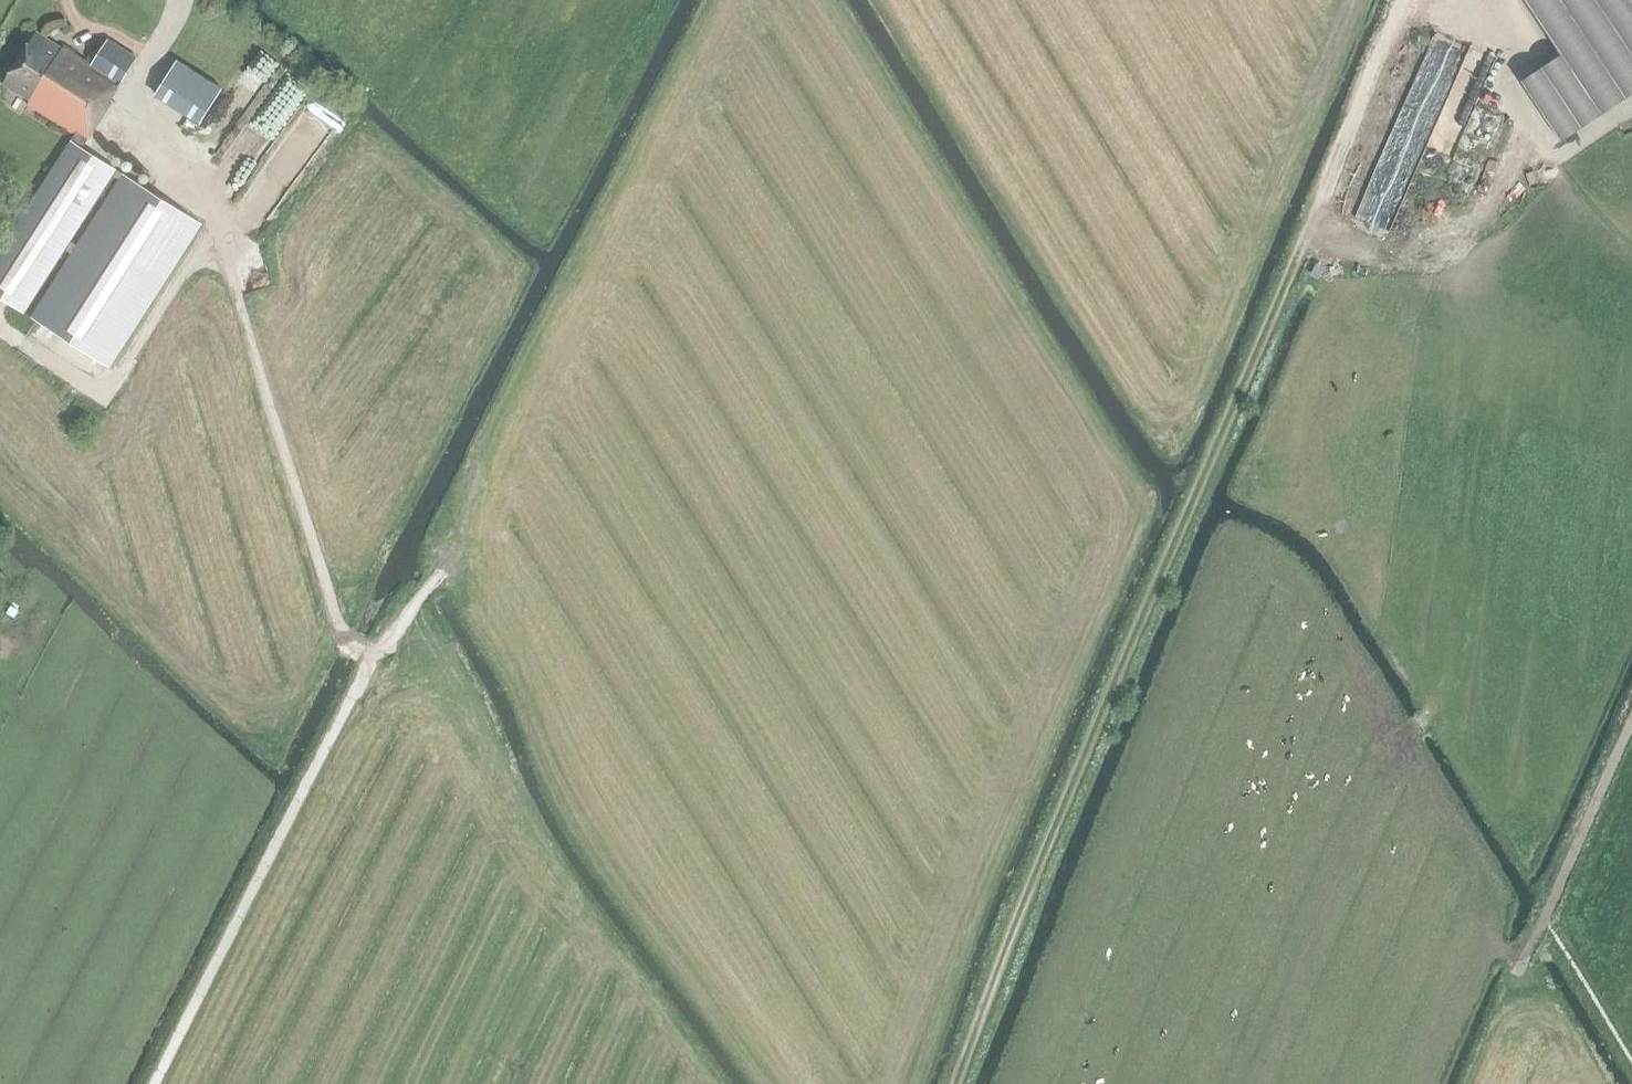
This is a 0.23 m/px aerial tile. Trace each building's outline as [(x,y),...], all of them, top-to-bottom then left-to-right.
[(1562,55),(1521,82),(1560,141),(1631,93),(1631,0),(1526,0),(1562,55)] [(108,366),(199,220),(82,147),(85,143),(86,143),(112,102),(109,100),(135,59),(105,40),(89,66),(61,48),(59,51),(33,35),(1,86),(18,96),(18,95),(29,101),(27,104),(72,133),(0,248),(0,298),(22,312),(62,247),(70,252),(30,317),(108,366)] [(200,127),(224,91),(178,63),(157,97),(200,127)] [(1370,196),(1363,222),(1388,229),(1397,194),(1391,193),(1389,201),(1370,196)]
